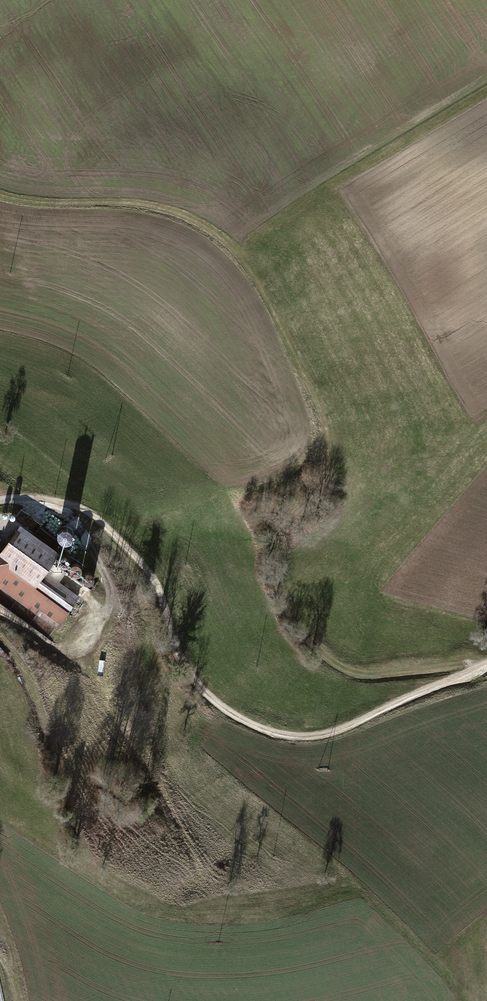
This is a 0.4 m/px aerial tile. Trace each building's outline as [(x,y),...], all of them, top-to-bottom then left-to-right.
[(1,588),(58,629),(81,597),(48,574),(64,553),(22,522),(0,553),(0,589),(1,588)] [(65,553),(75,559),(83,544),(74,538),(65,553)]
